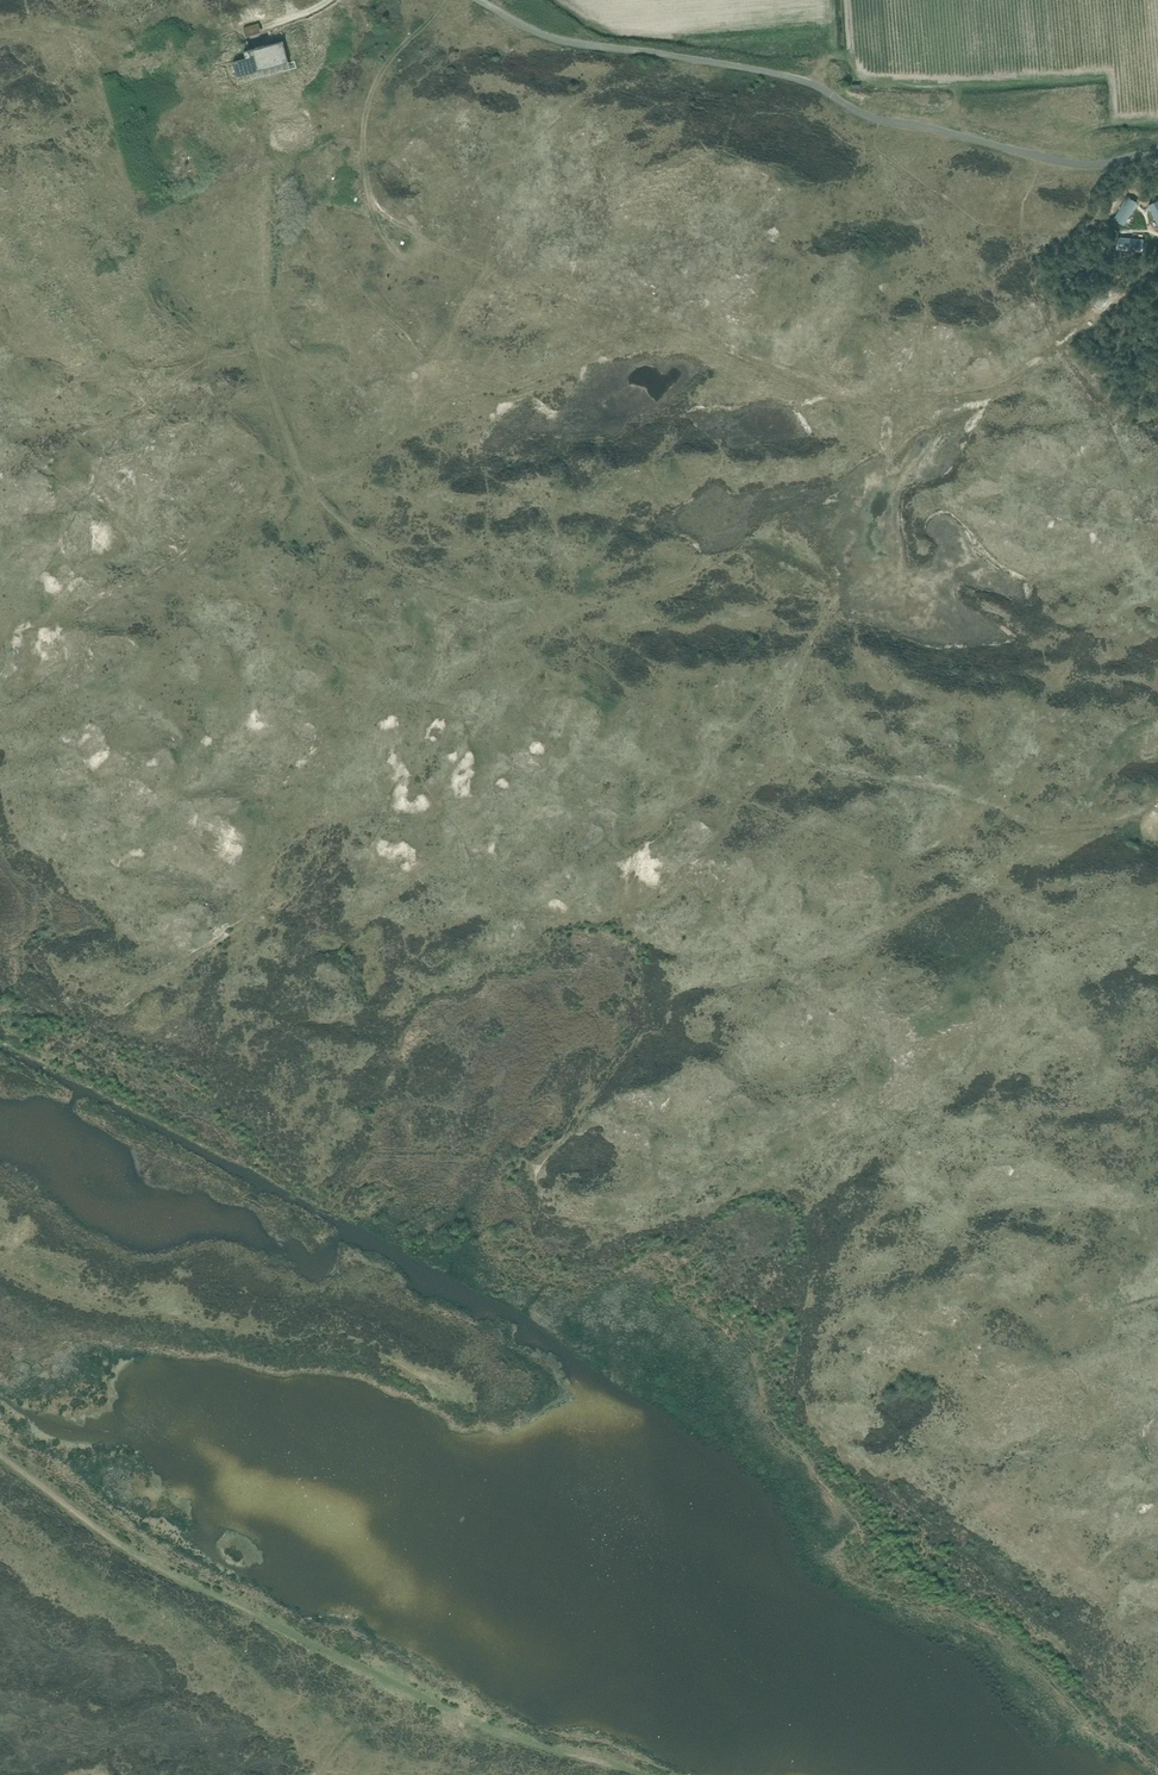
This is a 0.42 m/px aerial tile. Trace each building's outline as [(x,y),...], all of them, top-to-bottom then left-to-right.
[(250,57),(233,62),(237,76),(246,73),(247,76),(256,74),(255,71),(287,62),(281,42),(277,43),(275,36),(275,32),(267,35),(269,38),(270,45),(249,51),(250,57)] [(1125,198),(1112,220),(1124,227),(1137,205),(1125,198)] [(1147,205),(1157,226),(1157,200),(1147,205)] [(1145,239),(1116,237),(1115,245),(1115,246),(1115,252),(1144,254),(1145,239)]
